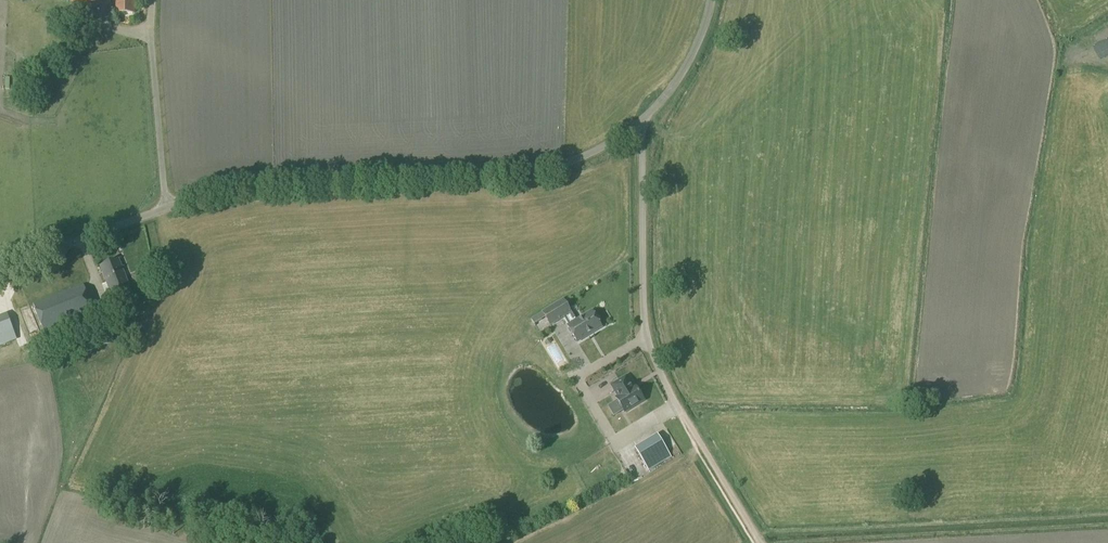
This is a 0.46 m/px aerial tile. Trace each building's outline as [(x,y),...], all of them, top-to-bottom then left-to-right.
[(134,0),(117,0),(117,14),(134,14),(134,0)] [(114,299),(131,292),(118,260),(101,267),(110,289),(114,299)] [(74,330),(73,324),(96,315),(84,285),(33,304),(45,335),(62,328),(64,333),(74,330)] [(577,343),(601,328),(592,312),(576,322),(563,300),(542,313),(547,321),(561,313),(569,326),(567,327),(577,343)] [(17,340),(6,313),(0,315),(0,347),(17,340)] [(629,385),(630,385),(625,378),(611,386),(619,398),(616,400),(624,413),(644,400),(635,387),(632,390),(629,385)] [(649,472),(672,458),(658,435),(635,449),(649,472)]
